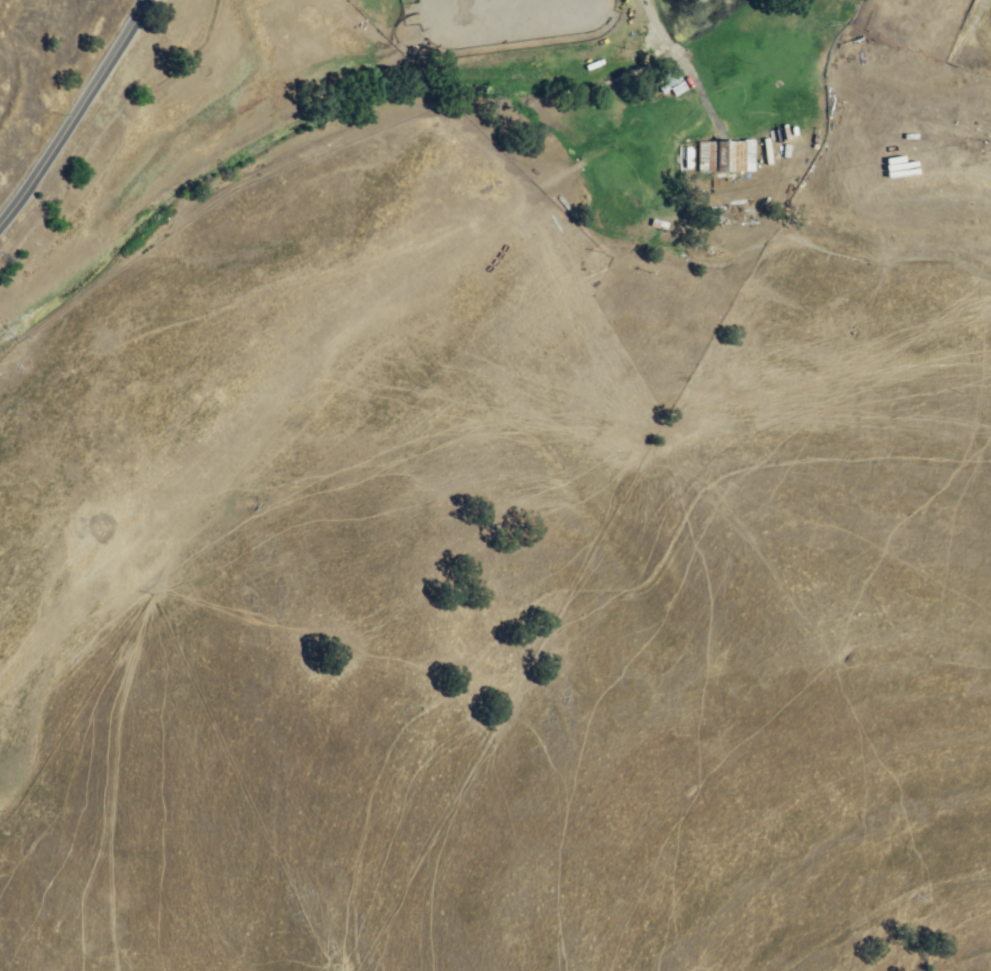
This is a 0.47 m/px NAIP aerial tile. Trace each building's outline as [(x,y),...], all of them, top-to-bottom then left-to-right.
[(673,69),(682,82),(672,89),(663,77),(673,69)] [(754,171),(705,172),(705,144),(753,142),(754,171)]
